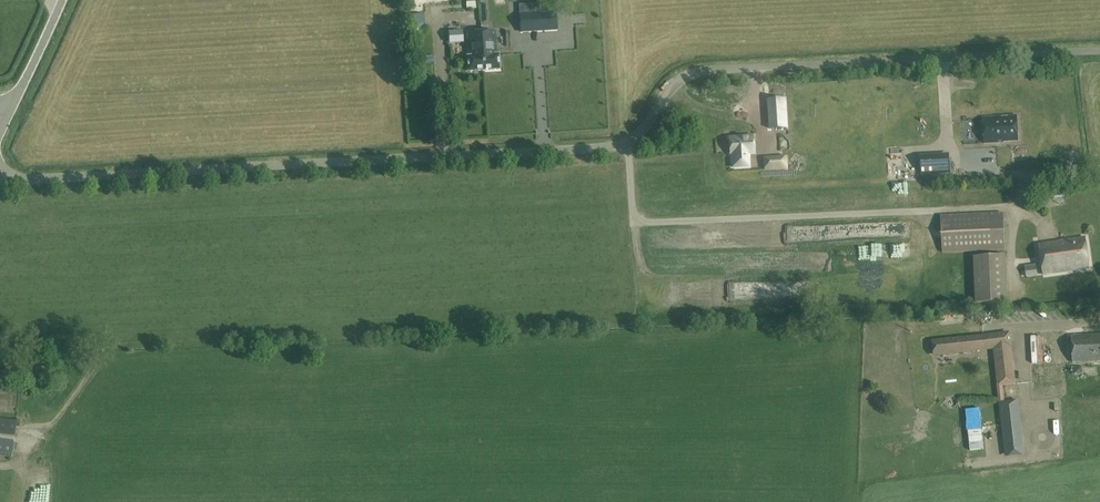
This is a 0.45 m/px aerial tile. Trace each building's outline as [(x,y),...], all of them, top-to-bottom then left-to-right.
[(488,17),(500,17),(499,0),(487,0),(488,17)] [(556,12),(520,14),(521,32),(557,30),(556,12)] [(463,42),(463,31),(449,32),(450,43),(463,42)] [(481,33),(484,70),(499,69),(498,55),(496,55),(495,32),(481,33)] [(468,71),(484,70),(481,33),(468,33),(470,56),(467,57),(468,71)] [(784,99),(768,100),(770,129),(786,128),(784,99)] [(982,113),(996,112),(996,101),(981,101),(982,113)] [(942,104),(928,105),(928,121),(943,121),(942,104)] [(1018,140),(1017,117),(983,118),(985,143),(1003,142),(1003,141),(1018,140)] [(753,136),(729,137),(730,154),(731,154),(732,167),(749,166),(748,153),(754,153),(753,136)] [(935,156),(921,157),(921,165),(922,174),(923,174),(935,173),(948,172),(949,172),(949,164),(948,155),(935,156)] [(948,172),(923,174),(923,181),(948,180),(948,172)] [(1043,203),(1056,200),(1055,199),(1064,197),(1063,188),(1053,190),(1052,187),(1043,188),(1043,191),(1041,192),(1043,203)] [(906,202),(895,204),(896,210),(907,207),(906,202)] [(942,253),(1005,251),(1003,213),(940,215),(942,253)] [(903,230),(904,219),(891,218),(890,228),(903,230)] [(815,221),(816,243),(824,242),(823,221),(815,221)] [(881,231),(881,222),(872,222),(872,230),(881,231)] [(795,227),(795,242),(809,242),(809,226),(795,227)] [(1043,275),(1089,269),(1085,238),(1039,244),(1043,275)] [(1006,255),(973,257),(976,304),(1007,302),(1006,255)] [(1036,266),(1025,267),(1027,277),(1038,275),(1036,266)] [(942,323),(953,319),(951,313),(940,316),(942,323)] [(932,340),(933,357),(993,350),(1011,348),(1009,332),(932,340)] [(1035,334),(1030,334),(1030,362),(1050,362),(1050,353),(1044,353),(1044,345),(1035,345),(1035,334)] [(1071,336),(1072,363),(1099,362),(1099,335),(1071,336)] [(1058,359),(1058,354),(1067,355),(1067,348),(1053,348),(1052,359),(1058,359)] [(995,363),(998,386),(1016,383),(1013,361),(995,363)] [(34,390),(22,392),(23,399),(35,396),(34,390)] [(1017,399),(999,402),(1006,456),(1022,454),(1017,399)] [(965,410),(970,450),(983,449),(979,408),(965,410)] [(914,423),(924,425),(927,412),(917,410),(914,423)] [(0,419),(0,457),(12,459),(16,421),(0,419)] [(903,429),(904,439),(927,438),(926,427),(903,429)] [(8,483),(8,501),(19,501),(20,483),(8,483)]
